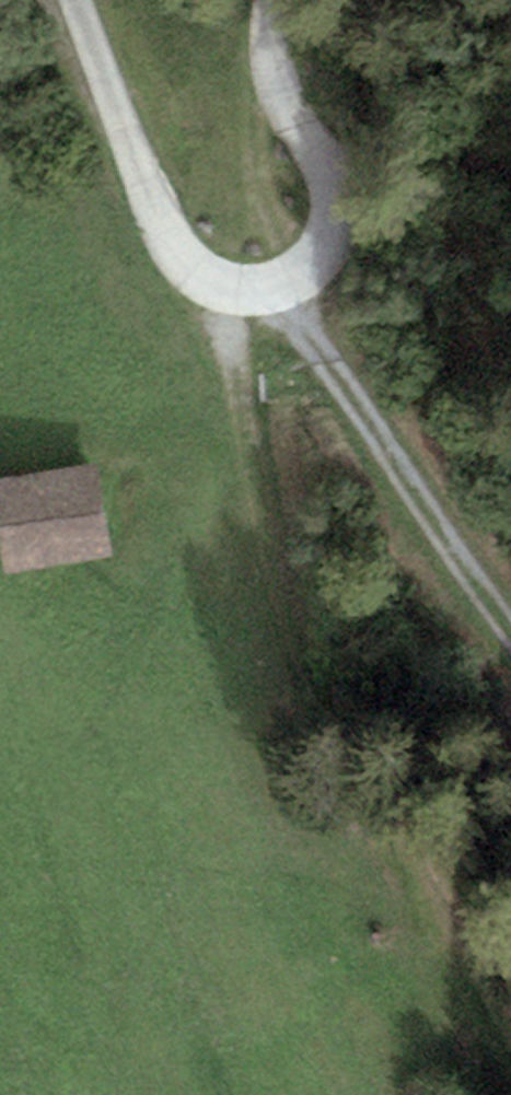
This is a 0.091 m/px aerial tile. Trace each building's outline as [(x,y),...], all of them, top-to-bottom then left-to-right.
[(0,479),(0,554),(3,572),(107,557),(94,466),(0,479)]
